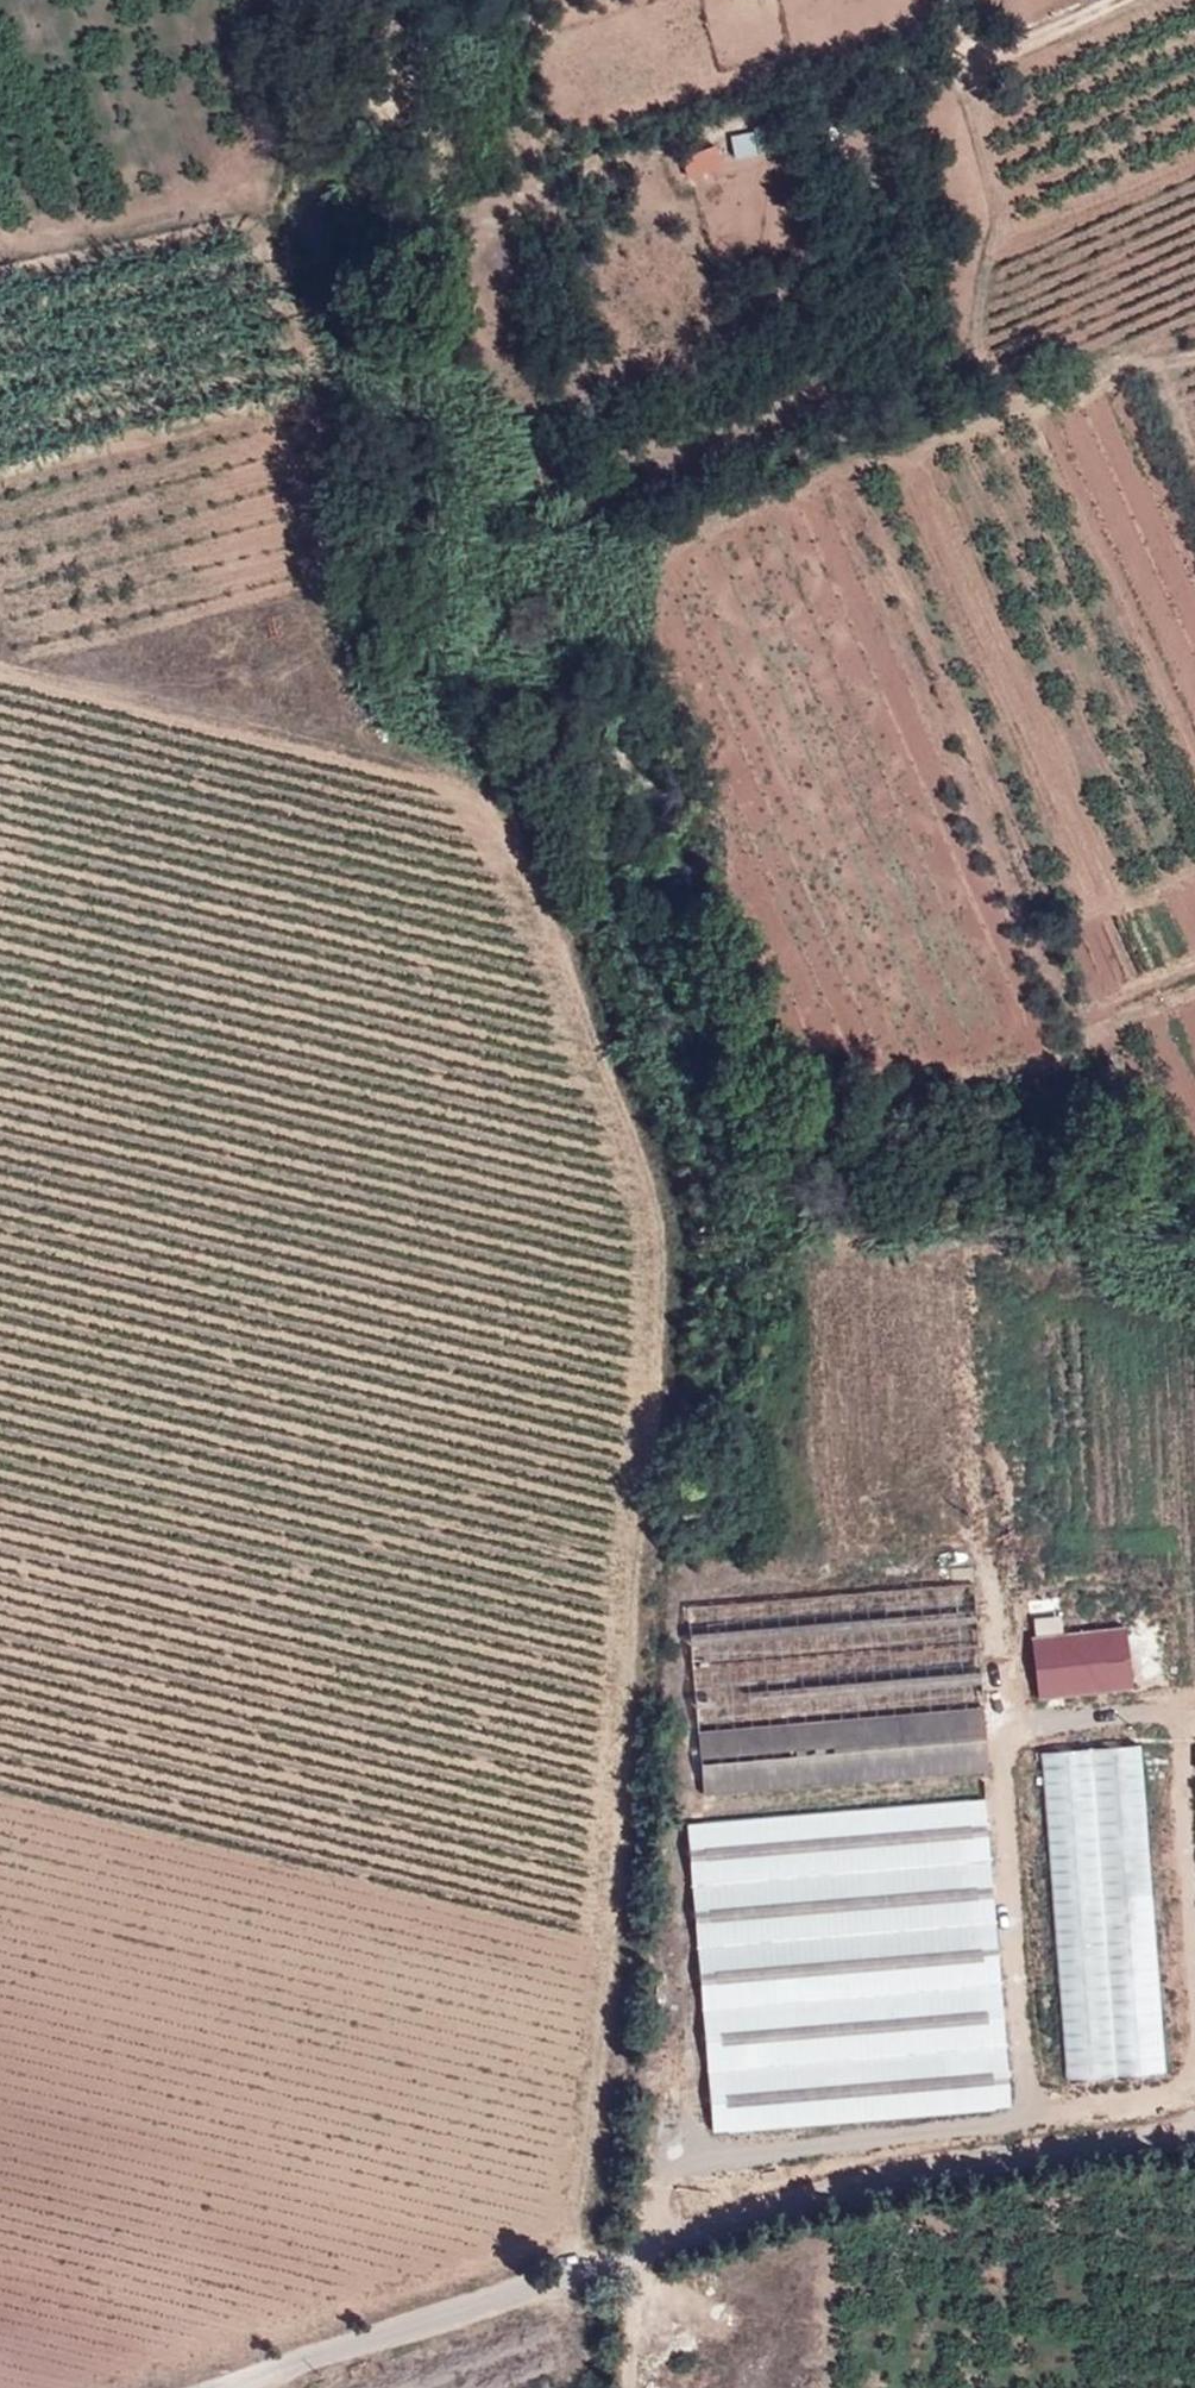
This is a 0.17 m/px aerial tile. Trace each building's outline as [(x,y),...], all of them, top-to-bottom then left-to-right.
[(1036,1634),(1040,1697),(1136,1692),(1132,1629),(1036,1634)] [(988,1708),(701,1726),(705,1792),(993,1774),(988,1708)] [(1168,2074),(1147,1746),(1046,1753),(1067,2081),(1168,2074)] [(990,1799),(691,1821),(702,1971),(1002,1949),(998,1893),(997,1893),(990,1799)] [(706,1983),(717,2131),(1015,2109),(1004,1960),(706,1983)]
